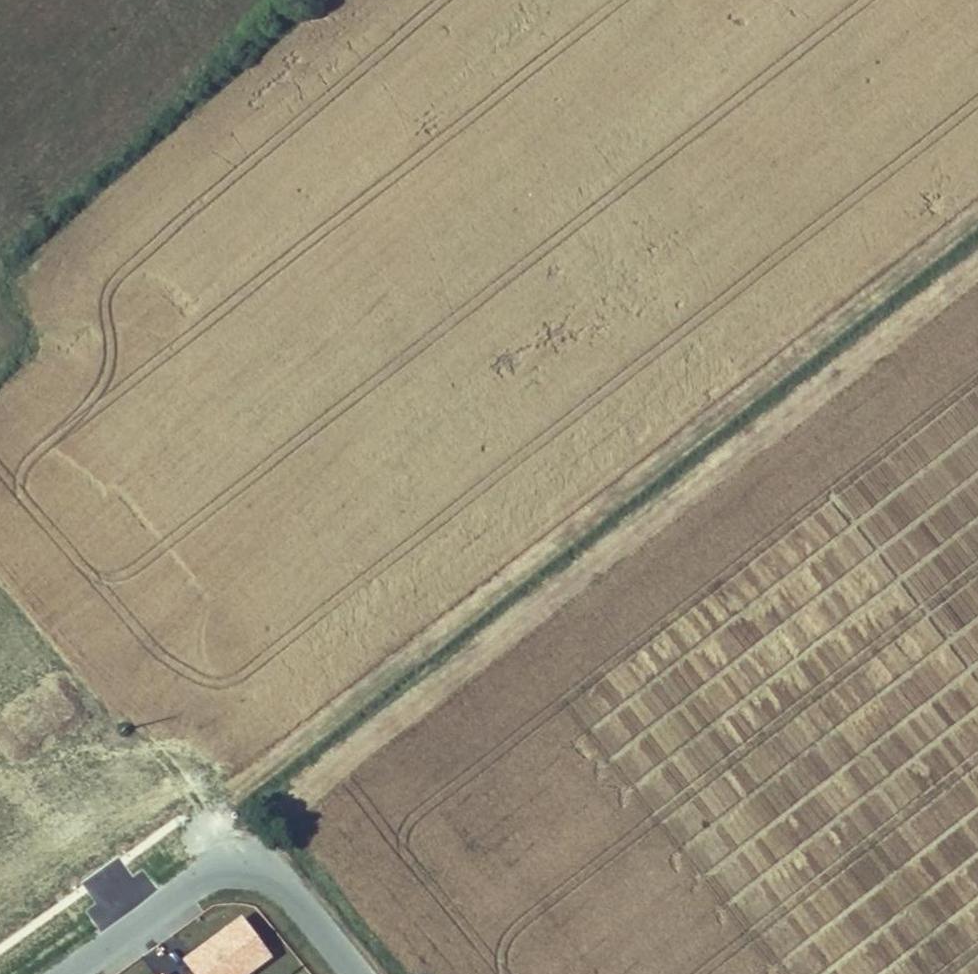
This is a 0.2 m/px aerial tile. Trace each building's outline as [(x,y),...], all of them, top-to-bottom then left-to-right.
[(268,957),(241,918),(184,959),(195,973),(245,973),(268,957)]
